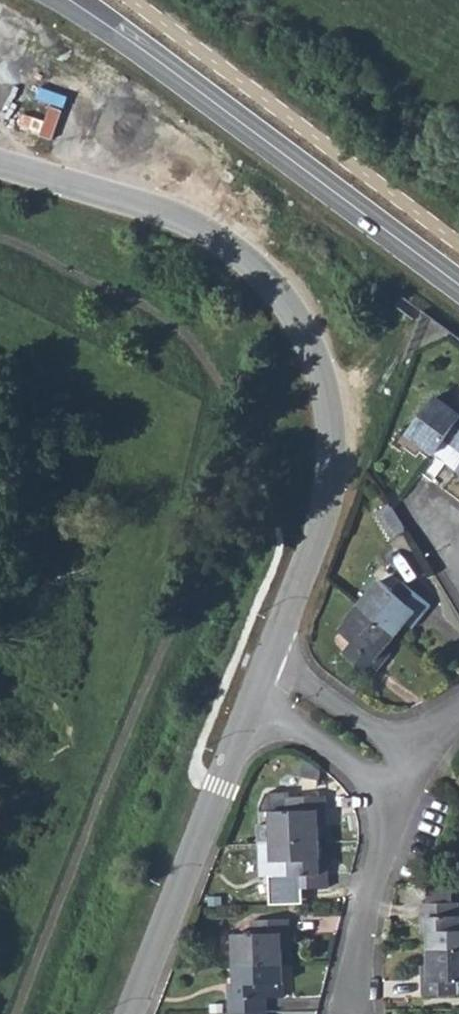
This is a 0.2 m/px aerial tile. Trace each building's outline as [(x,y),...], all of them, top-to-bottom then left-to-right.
[(458,437),(458,399),(457,397),(453,402),(441,392),(411,432),(436,453),(453,432),(458,437)] [(457,469),(458,465),(458,444),(446,460),(457,469)] [(395,508),(381,516),(398,543),(411,535),(395,508)] [(381,583),(361,607),(397,637),(411,620),(417,624),(431,607),(409,589),(401,599),(381,583)] [(382,655),(397,637),(361,607),(339,633),(359,650),(350,660),(373,678),(388,660),(382,655)] [(318,787),(318,772),(294,766),(294,785),(318,787)] [(276,833),(276,847),(317,848),(317,832),(317,824),(323,824),(323,804),(291,804),(291,817),(276,817),(276,833)] [(291,817),(291,804),(276,804),(276,817),(291,817)] [(276,833),(262,833),(262,847),(276,847),(276,833)] [(317,885),(317,848),(276,847),(262,847),(262,864),(266,869),(276,869),(275,884),(302,883),(302,896),(324,895),(325,885),(317,885)] [(423,946),(458,946),(458,913),(446,913),(446,900),(416,901),(416,930),(424,930),(423,946)] [(446,913),(458,913),(458,900),(446,900),(446,913)] [(240,938),(239,970),(284,969),(283,946),(292,945),(292,924),(263,924),(263,938),(240,938)] [(423,946),(423,964),(416,965),(416,990),(447,990),(447,980),(458,979),(458,946),(423,946)] [(284,969),(239,970),(239,993),(231,994),(230,1013),(267,1013),(266,1003),(285,1003),(284,969)]
